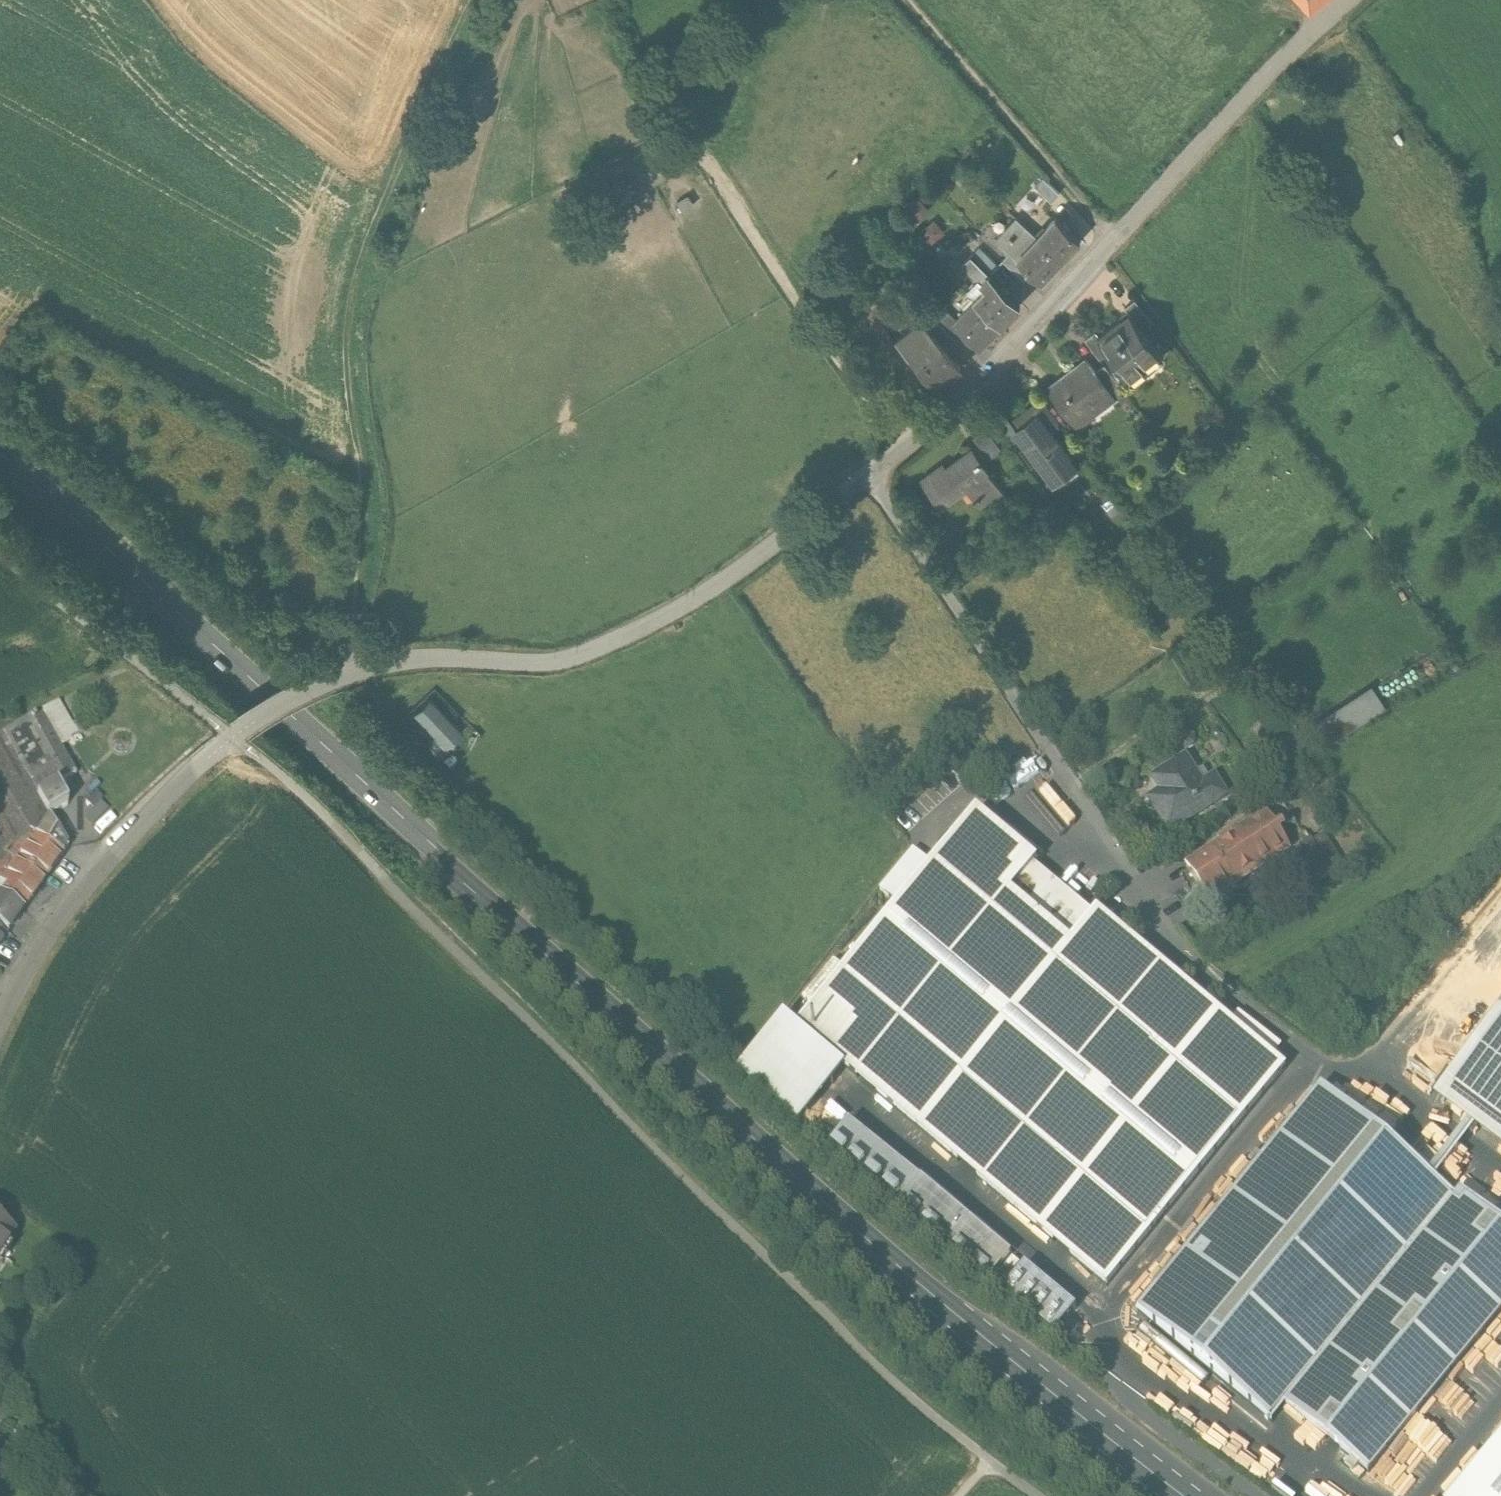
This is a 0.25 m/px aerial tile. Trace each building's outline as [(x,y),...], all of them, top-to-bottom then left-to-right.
[(1311,12),(1324,0),(1299,0),(1311,12)] [(1051,204),(1059,195),(1043,179),(1034,187),(1051,204)] [(905,210),(917,223),(929,213),(918,199),(905,210)] [(1012,253),(1018,259),(1037,239),(1015,218),(996,239),(1012,253)] [(1056,218),(1037,239),(1061,261),(1081,240),(1056,218)] [(920,234),(931,246),(945,234),(934,221),(920,234)] [(1061,261),(1037,239),(1018,259),(1032,272),(1042,281),(1061,261)] [(971,258),(989,275),(998,267),(979,249),(971,258)] [(1018,259),(1012,253),(1003,262),(1023,281),(1032,272),(1018,259)] [(981,284),(989,275),(971,258),(967,262),(963,258),(959,262),(981,284)] [(974,300),(1000,325),(1002,326),(1021,305),(989,275),(981,284),(986,288),(974,300)] [(925,325),(934,318),(912,290),(902,297),(921,321),(925,325)] [(1000,325),(974,300),(955,321),(954,321),(964,331),(980,346),(1000,325)] [(1128,313),(1129,312),(1144,332),(1154,325),(1136,301),(1125,309),(1128,313)] [(964,331),(954,321),(955,321),(945,312),(936,321),(938,323),(953,338),(955,340),(964,331)] [(1128,313),(1129,314),(1099,337),(1098,336),(1098,337),(1110,354),(1130,379),(1149,364),(1146,359),(1157,350),(1160,355),(1161,354),(1144,332),(1129,312),(1128,313)] [(925,325),(942,347),(953,338),(938,323),(936,321),(934,318),(925,325)] [(925,325),(921,321),(897,341),(934,388),(959,368),(942,347),(925,325)] [(1101,361),(1110,354),(1098,337),(1095,334),(1086,341),(1101,361)] [(1084,361),(1085,362),(1072,372),(1072,371),(1047,390),(1078,429),(1116,400),(1095,373),(1085,360),(1084,361)] [(1104,365),(1095,373),(1116,400),(1125,392),(1104,365)] [(1014,421),(1020,429),(1037,417),(1049,432),(1059,424),(1041,401),(1014,421)] [(1016,432),(1017,432),(1005,416),(997,423),(1013,445),(1021,439),(1016,432)] [(1049,432),(1037,417),(1020,429),(1017,432),(1016,432),(1021,439),(1055,484),(1076,468),(1049,432)] [(985,429),(972,438),(988,460),(1001,451),(985,429)] [(987,472),(973,452),(946,472),(943,468),(923,483),(941,507),(968,487),(976,498),(972,501),(973,503),(982,498),(987,505),(1001,494),(986,473),(987,472)] [(1301,737),(1315,755),(1389,714),(1373,688),(1301,737)] [(79,694),(67,700),(76,718),(88,712),(79,694)] [(413,713),(446,748),(463,732),(430,697),(413,713)] [(35,713),(0,734),(0,823),(12,847),(6,850),(46,877),(68,846),(50,813),(69,804),(58,782),(76,773),(61,743),(78,735),(61,700),(35,713)] [(1202,786),(1185,760),(1156,779),(1165,794),(1149,804),(1166,832),(1224,795),(1213,778),(1202,786)] [(1037,862),(976,811),(796,1028),(1107,1284),(1286,1068),(1097,911),(1094,914),(1035,865),(1037,862)] [(1285,846),(1265,816),(1189,865),(1195,875),(1207,893),(1208,895),(1285,846)] [(1325,834),(1311,843),(1332,875),(1345,866),(1325,834)] [(1310,841),(1294,852),(1315,885),(1332,875),(1311,843),(1310,841)] [(6,850),(0,857),(0,883),(4,887),(1,891),(24,908),(46,877),(6,850)] [(1207,893),(1195,875),(1182,883),(1194,901),(1207,893)] [(0,883),(0,922),(10,929),(24,908),(1,891),(4,887),(0,883)] [(1449,1090),(1500,1128),(1500,1020),(1449,1090)] [(1315,1095),(1137,1309),(1272,1421),(1287,1404),(1369,1471),(1500,1311),(1500,1225),(1460,1191),(1454,1198),(1403,1156),(1414,1142),(1397,1130),(1387,1142),(1328,1093),(1315,1095)] [(1012,1254),(921,1178),(900,1204),(990,1279),(1012,1254)] [(11,1246),(5,1242),(13,1230),(0,1222),(0,1263),(11,1246)] [(1021,1269),(1005,1289),(1048,1323),(1064,1303),(1021,1269)] [(1062,1311),(1051,1325),(1068,1338),(1078,1325),(1062,1311)] [(1454,1495),(1500,1495),(1500,1440),(1454,1495)]
